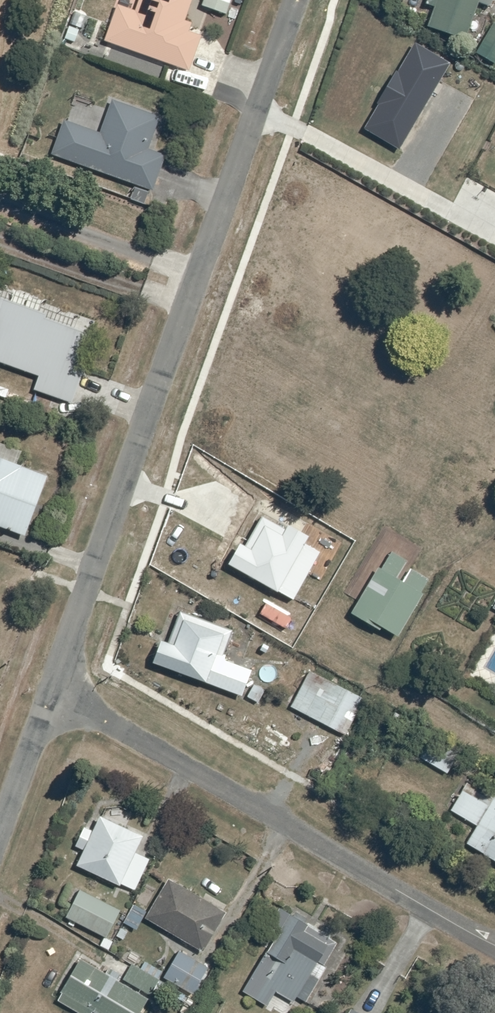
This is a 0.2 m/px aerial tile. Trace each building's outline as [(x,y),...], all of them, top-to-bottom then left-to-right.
[(189,71),(201,36),(189,32),(192,22),(185,20),(192,0),(139,0),(135,10),(118,4),(104,41),(189,71)] [(202,6),(226,15),(232,0),(204,0),(202,6)] [(425,4),(434,7),(427,26),(465,40),(479,2),(489,6),(491,0),(426,0),(425,4)] [(492,23),(475,53),(494,64),(494,25),(492,23)] [(52,156),(153,190),(165,155),(148,149),(159,115),(111,99),(99,133),(64,121),(52,156)] [(34,390),(71,403),(84,367),(74,364),(85,332),(57,323),(45,318),(46,314),(0,298),(0,362),(39,376),(34,390)] [(16,464),(21,450),(0,443),(0,527),(24,536),(47,475),(16,464)] [(320,552),(304,543),(308,536),(288,525),(286,529),(261,516),(244,546),(239,543),(228,564),(293,600),(320,552)] [(353,610),(357,613),(355,617),(378,630),(380,626),(397,636),(422,594),(420,593),(429,578),(412,568),(403,582),(396,578),(406,560),(391,552),(381,569),(378,568),(353,610)] [(222,660),(233,631),(180,612),(169,644),(161,641),(153,663),(243,696),(252,670),(222,660)] [(310,671),(291,707),(344,735),(363,700),(310,671)] [(420,758),(448,773),(457,756),(429,741),(420,758)] [(467,782),(451,810),(477,826),(467,843),(494,860),(494,799),(467,782)] [(84,849),(77,864),(121,884),(122,882),(136,889),(151,858),(136,852),(143,836),(100,815),(93,830),(85,826),(76,845),(84,849)] [(169,880),(147,917),(203,951),(226,913),(169,880)] [(66,916),(107,937),(120,910),(80,889),(66,916)] [(125,922),(138,929),(147,912),(135,905),(125,922)] [(305,999),(339,941),(280,907),(273,920),(281,925),(243,990),(267,1004),(276,990),(294,1000),(297,995),(305,999)] [(208,967),(180,950),(165,976),(193,992),(208,967)] [(62,993),(58,1000),(81,1012),(92,1012),(93,1011),(97,1012),(139,1012),(147,998),(78,959),(60,992),(62,993)] [(133,964),(124,979),(149,994),(158,979),(133,964)]
